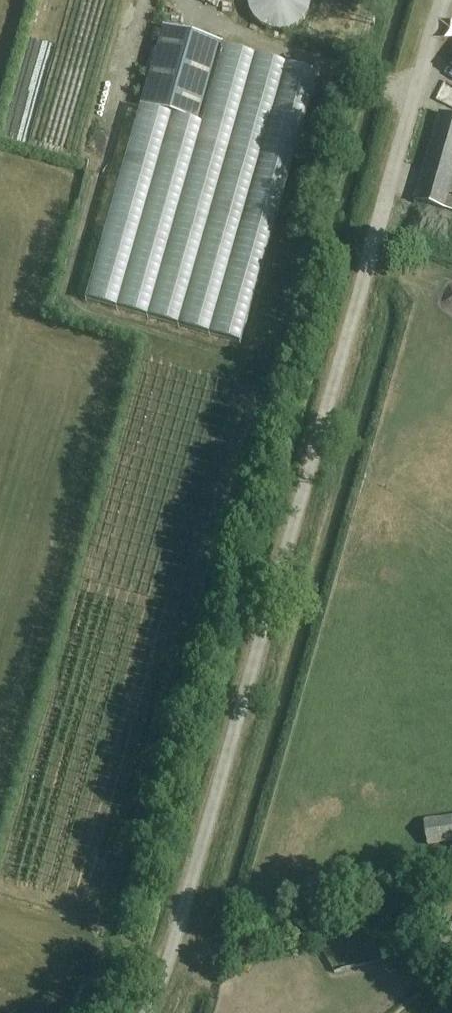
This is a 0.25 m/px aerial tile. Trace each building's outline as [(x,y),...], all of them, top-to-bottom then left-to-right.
[(248,4),(249,10),(251,14),(254,19),(257,23),(262,26),(266,28),(271,30),(276,31),(282,31),(287,30),(292,28),(296,26),(300,23),(304,19),(307,14),(309,10),(310,4),(311,0),(247,0),(248,4)] [(200,122),(222,42),(162,26),(140,106),(200,122)] [(317,69),(222,42),(200,122),(140,106),(87,296),(242,339),(317,69)] [(451,212),(451,117),(440,113),(414,201),(451,212)] [(270,307),(267,320),(282,323),(285,309),(270,307)] [(427,847),(451,843),(451,816),(423,820),(427,847)]
